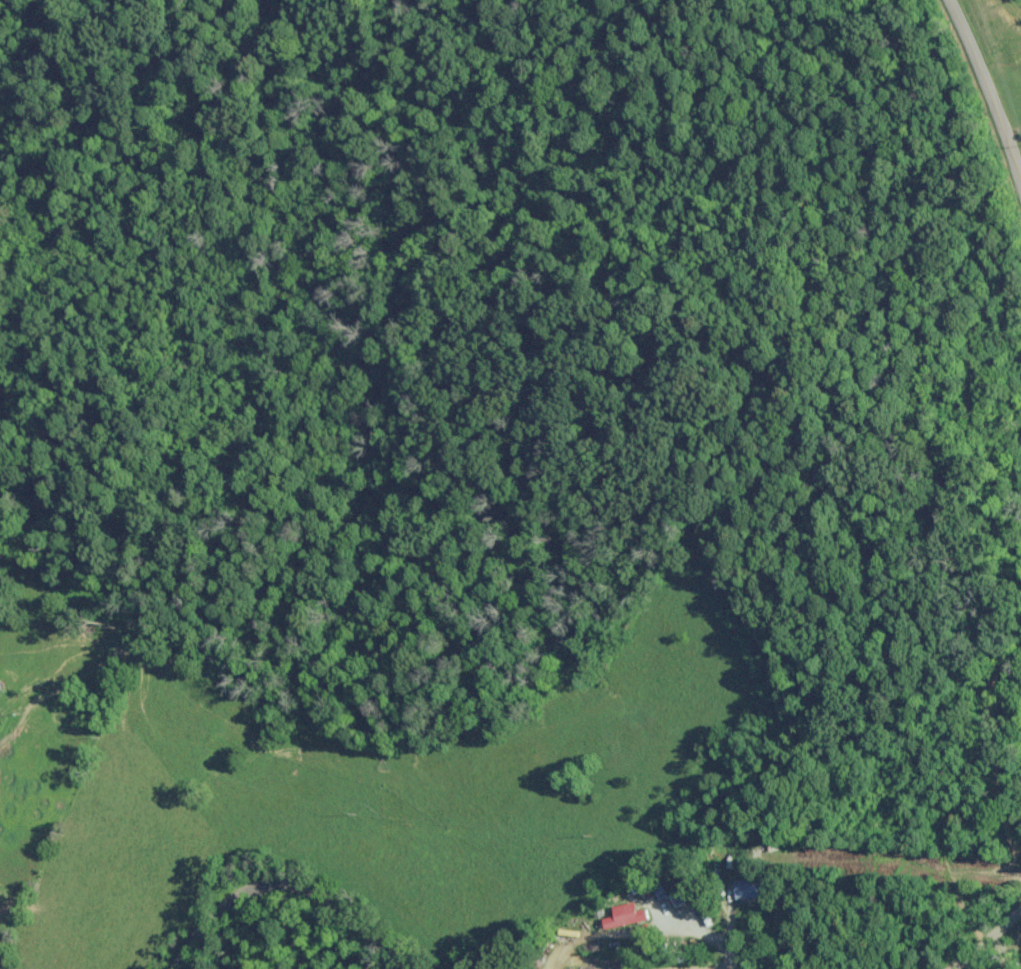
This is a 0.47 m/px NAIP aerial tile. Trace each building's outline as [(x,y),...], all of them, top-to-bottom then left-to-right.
[(670,897),(676,909),(690,903),(679,878),(655,889),(661,901),(670,897)] [(738,898),(766,898),(766,879),(738,879),(738,898)]
